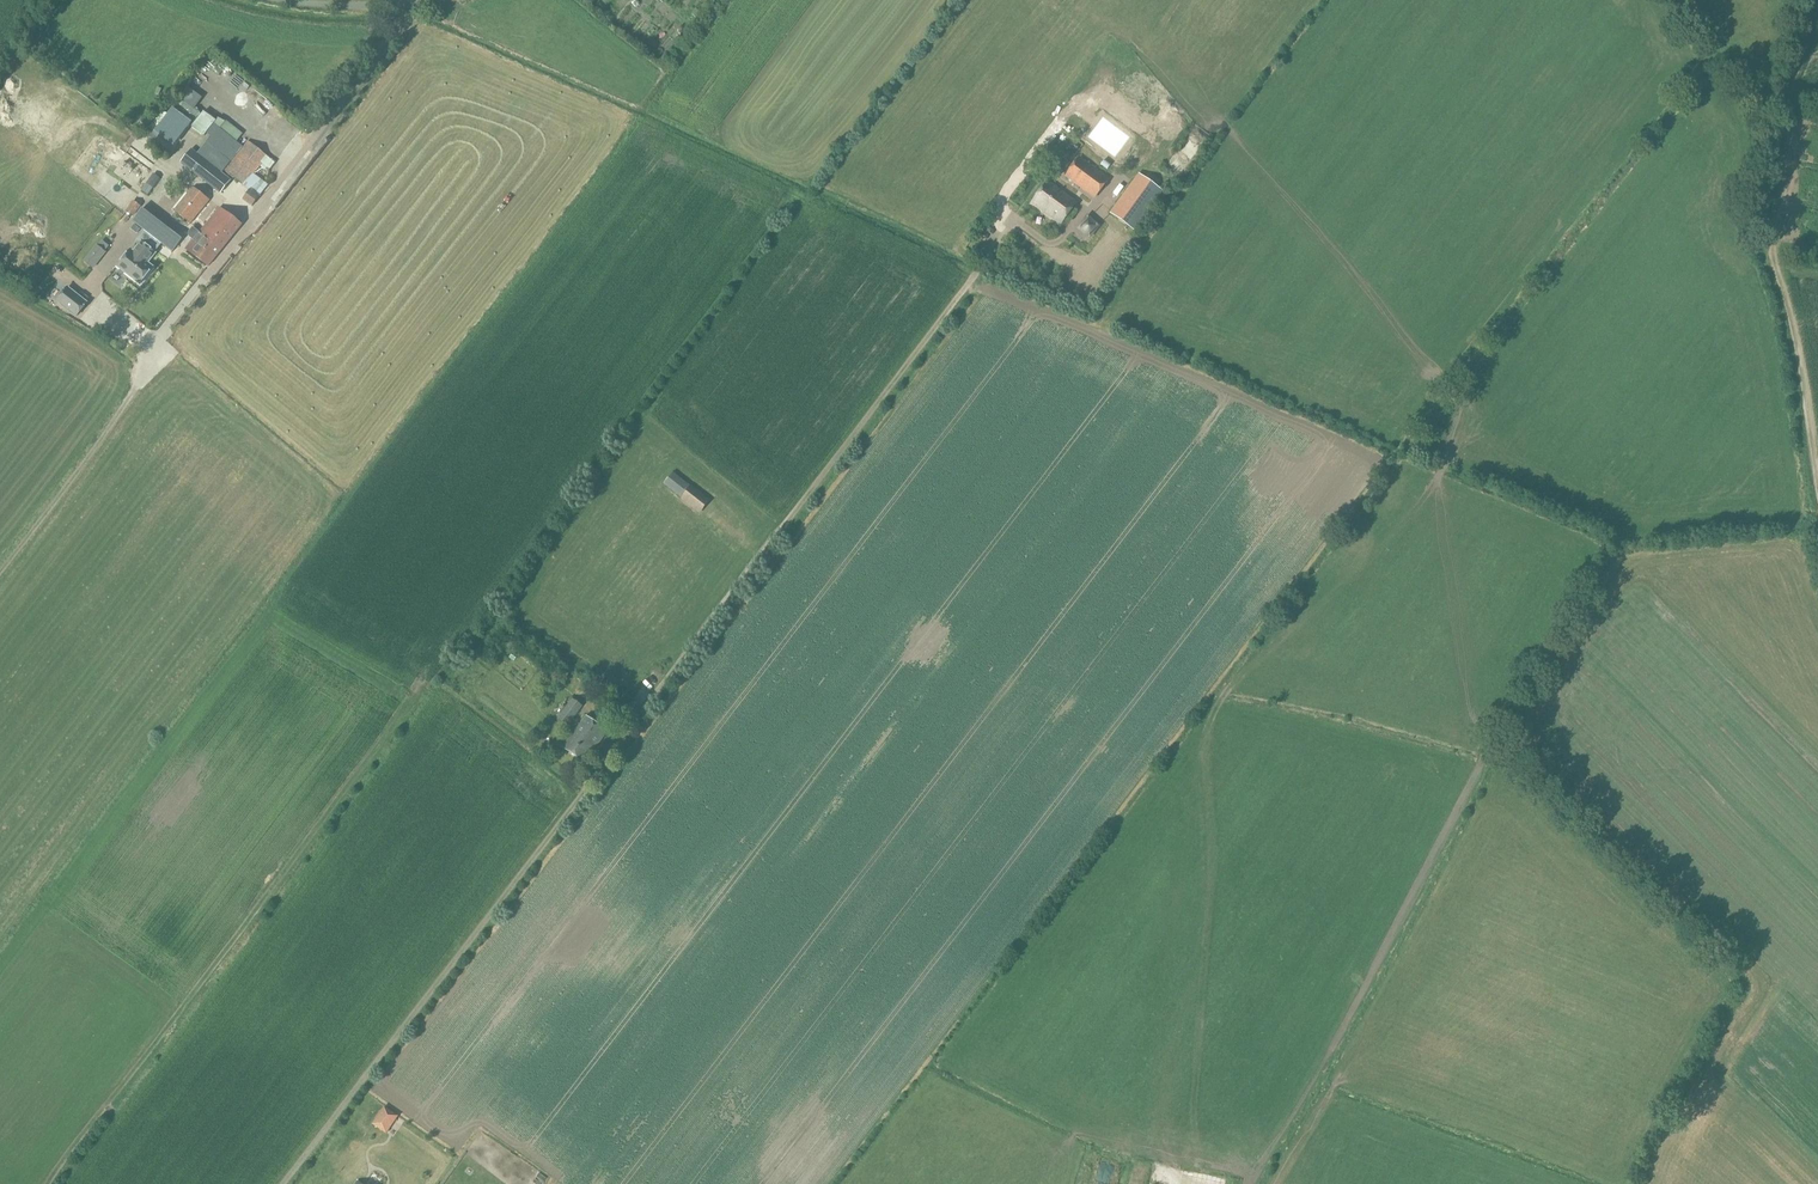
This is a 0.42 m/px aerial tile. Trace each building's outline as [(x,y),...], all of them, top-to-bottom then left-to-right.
[(1112,36),(1105,45),(1127,62),(1134,53),(1112,36)] [(204,112),(193,126),(204,135),(215,121),(204,112)] [(280,116),(277,122),(290,128),(293,122),(280,116)] [(1103,117),(1088,137),(1115,157),(1130,137),(1103,117)] [(247,141),(224,169),(244,185),(266,157),(247,141)] [(231,180),(222,173),(192,149),(181,162),(220,193),(231,180)] [(1134,228),(1161,192),(1140,177),(1113,213),(1134,228)] [(1060,224),(1075,203),(1049,184),(1033,203),(1060,224)] [(190,223),(209,200),(193,187),(174,211),(190,223)] [(241,191),(238,202),(250,205),(253,195),(241,191)] [(133,201),(126,211),(134,216),(141,206),(133,201)] [(220,207),(199,233),(193,227),(188,233),(193,240),(185,249),(208,267),(242,225),(220,207)] [(145,210),(144,209),(134,222),(143,229),(145,227),(169,246),(168,248),(175,253),(181,246),(175,240),(178,236),(145,210)] [(128,235),(136,227),(132,223),(124,231),(128,235)] [(96,246),(84,261),(93,268),(105,253),(96,246)] [(138,251),(130,263),(151,281),(161,268),(155,263),(160,257),(149,248),(144,254),(138,251)] [(67,288),(57,301),(77,317),(87,303),(67,288)] [(680,496),(687,487),(672,475),(665,485),(680,496)] [(568,724),(583,705),(573,699),(559,718),(568,724)] [(632,716),(641,705),(633,700),(625,710),(632,716)] [(559,717),(566,705),(561,702),(554,714),(559,717)] [(584,763),(607,732),(586,717),(563,747),(584,763)] [(385,1108),(374,1124),(383,1131),(394,1115),(385,1108)] [(490,1181),(495,1183),(523,1183),(541,1157),(515,1141),(490,1181)] [(332,1160),(349,1166),(352,1155),(335,1150),(332,1160)] [(471,1174),(464,1183),(485,1183),(471,1174)]
